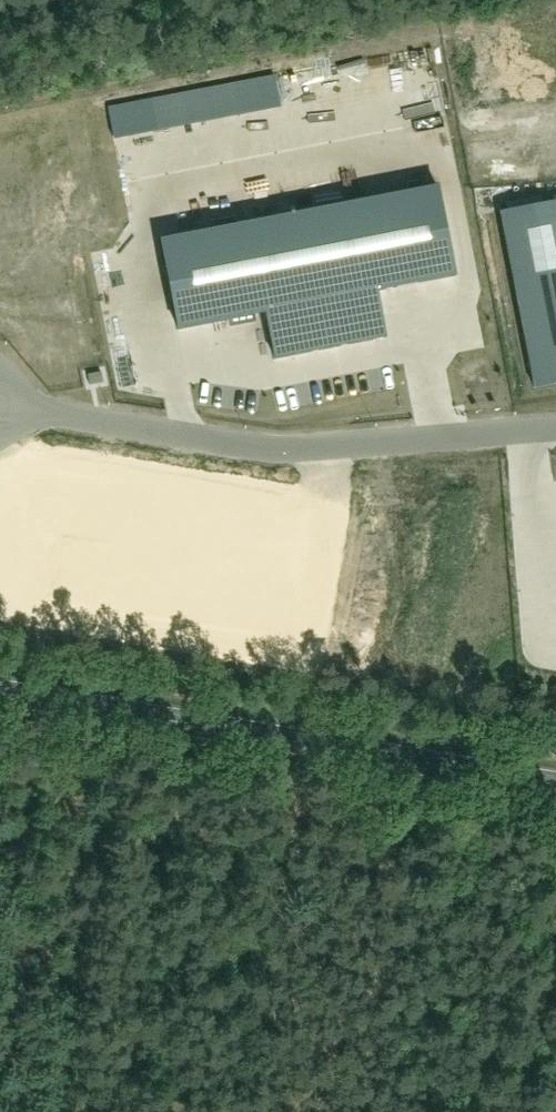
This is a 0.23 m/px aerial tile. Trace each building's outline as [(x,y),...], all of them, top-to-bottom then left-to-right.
[(437,186),(161,239),(177,326),(267,308),(275,353),(383,332),(374,288),(454,272),(437,186)] [(502,212),(532,386),(555,382),(555,202),(502,212)]
